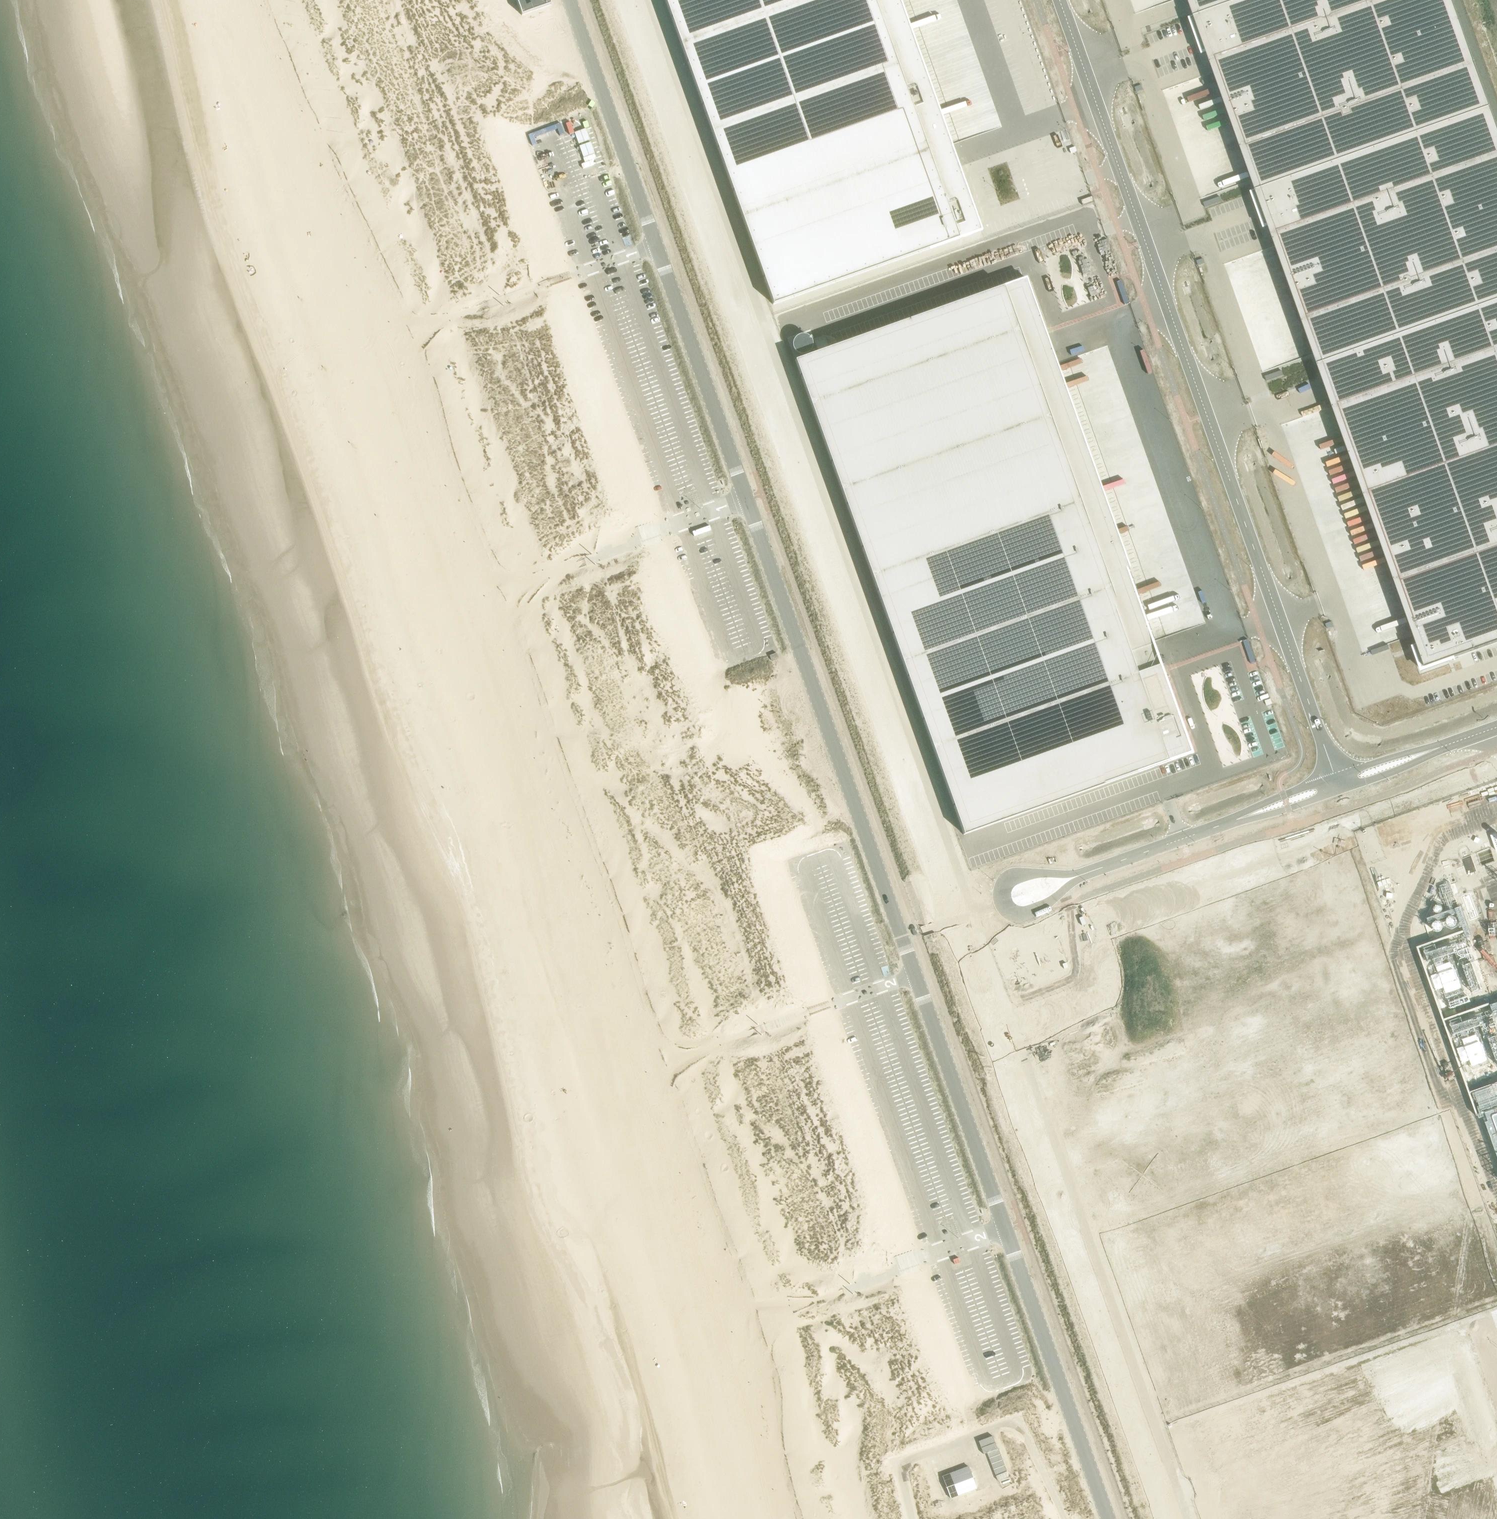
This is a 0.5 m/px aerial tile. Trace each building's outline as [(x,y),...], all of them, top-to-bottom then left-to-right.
[(522,15),(551,5),(549,0),(516,0),(522,15)] [(681,44),(805,0),(665,0),(681,44)] [(681,44),(773,304),(981,230),(900,0),(805,0),(681,44)] [(1194,17),(1189,18),(1189,19),(1189,20),(1191,19),(1203,53),(1206,52),(1255,190),(1251,192),(1251,193),(1251,194),(1253,193),(1265,226),(1268,225),(1317,365),(1496,301),(1496,126),(1452,0),(1188,0),(1194,17)] [(817,351),(795,359),(963,834),(1194,752),(1026,277),(828,348),(817,351)] [(1121,280),(1116,281),(1124,304),(1129,303),(1121,280)] [(1317,365),(1417,644),(1412,646),(1412,647),(1414,647),(1422,669),(1453,658),(1454,659),(1455,659),(1455,657),(1496,642),(1496,301),(1317,365)] [(824,335),(813,339),(817,351),(828,348),(824,335)] [(711,530),(710,525),(693,531),(694,536),(711,530)] [(1247,639),(1243,640),(1251,664),(1255,662),(1247,639)] [(1356,876),(1368,872),(1367,867),(1355,871),(1356,876)] [(1070,975),(1052,980),(1059,1012),(1078,1007),(1070,975)] [(978,1440),(983,1453),(987,1452),(995,1474),(1006,1470),(998,1448),(997,1448),(992,1435),(978,1440)] [(976,1488),(968,1466),(942,1475),(951,1498),(976,1488)]
